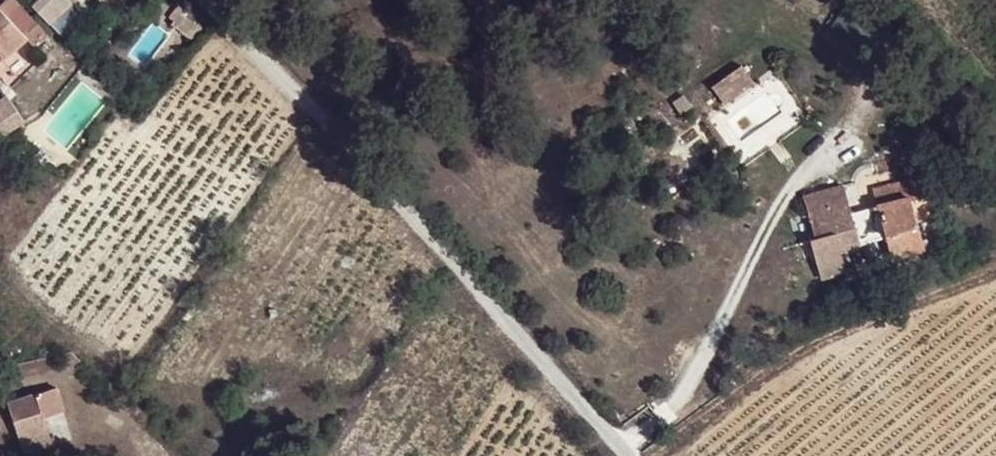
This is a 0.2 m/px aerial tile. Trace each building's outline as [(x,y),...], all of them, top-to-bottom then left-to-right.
[(35,10),(47,22),(67,0),(45,0),(35,10)] [(174,23),(171,25),(186,39),(200,24),(178,7),(169,19),(174,23)] [(5,59),(28,39),(0,10),(0,54),(5,59)] [(740,68),(709,90),(721,107),(752,85),(740,68)] [(23,122),(13,106),(0,114),(0,133),(1,136),(23,122)] [(808,206),(846,197),(841,177),(803,187),(808,206)] [(912,199),(912,201),(920,199),(914,180),(905,182),(910,199),(912,199)] [(877,208),(910,199),(905,182),(872,191),(877,208)] [(886,237),(877,208),(850,214),(846,197),(808,206),(815,236),(809,238),(820,277),(845,271),(840,248),(886,237)] [(925,251),(912,201),(912,199),(910,199),(877,208),(886,237),(892,260),(925,251)] [(38,396),(45,420),(65,415),(57,390),(38,396)] [(53,445),(45,420),(38,396),(9,404),(24,454),(53,445)]
